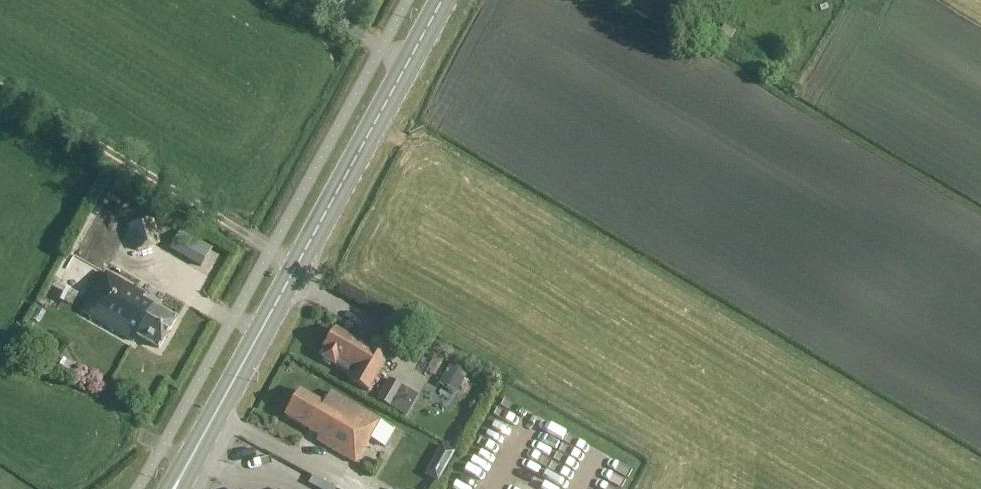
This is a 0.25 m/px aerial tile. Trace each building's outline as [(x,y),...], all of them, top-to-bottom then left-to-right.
[(152,219),(126,227),(134,251),(159,245),(152,219)] [(104,273),(81,313),(132,342),(135,337),(157,349),(174,320),(140,300),(143,295),(104,273)] [(335,331),(323,353),(324,354),(321,360),(352,377),(350,380),(368,390),(390,350),(374,341),(369,350),(335,331)] [(451,361),(438,384),(456,394),(459,389),(462,391),(466,384),(463,383),(469,371),(451,361)] [(406,417),(418,396),(388,379),(376,400),(406,417)] [(354,464),(368,441),(382,449),(394,431),(379,422),(379,423),(330,394),(323,405),(299,391),(284,417),(322,439),(319,443),(354,464)] [(445,468),(453,453),(442,446),(433,461),(445,468)]
